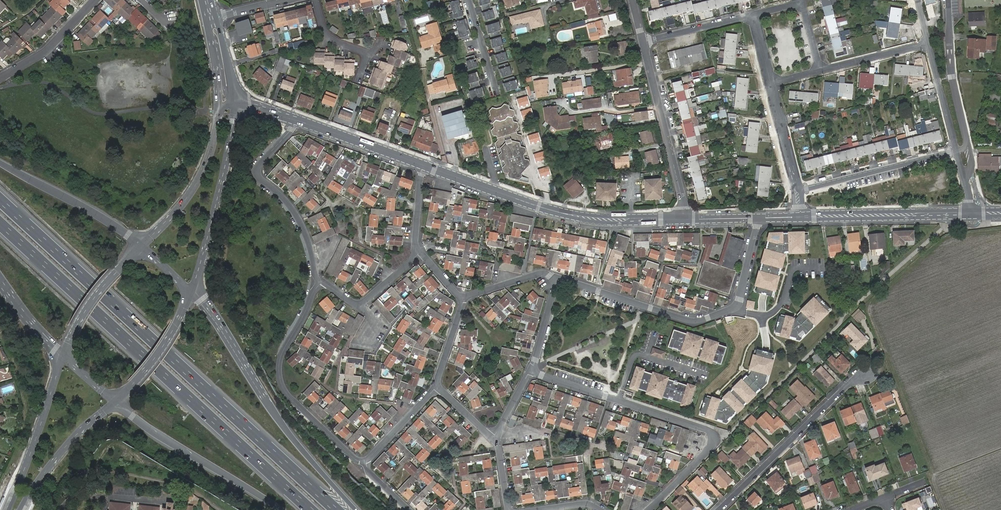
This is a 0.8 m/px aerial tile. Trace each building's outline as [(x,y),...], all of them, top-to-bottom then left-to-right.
[(62,16),(65,12),(62,9),(69,2),(67,0),(53,0),(49,4),(53,7),(62,16)] [(124,1),(122,0),(104,0),(115,10),(119,6),(124,1)] [(338,4),(337,0),(326,3),(328,11),(339,8),(338,4)] [(337,0),(338,4),(339,8),(350,5),(349,2),(349,0),(339,0),(337,0)] [(349,2),(350,5),(351,10),(358,8),(357,4),(361,3),(360,0),(349,0),(349,2)] [(458,6),(460,5),(459,0),(458,0),(452,0),(450,1),(451,2),(450,3),(452,11),(459,9),(458,6)] [(480,2),(479,3),(480,6),(481,6),(482,9),(490,7),(489,3),(490,3),(490,0),(480,0),(480,2)] [(575,8),(585,6),(589,19),(598,17),(594,0),(579,0),(574,1),(575,8)] [(663,18),(661,13),(660,6),(659,4),(658,0),(654,0),(651,1),(653,10),(649,12),(651,21),(663,18)] [(668,26),(675,24),(673,17),(670,18),(670,16),(673,15),(672,10),(671,6),(669,0),(662,2),(662,3),(663,5),(660,6),(663,18),(666,17),(668,26)] [(694,10),(693,8),(692,5),(691,1),(683,3),(683,0),(681,0),(680,0),(681,4),(682,8),(683,13),(694,10)] [(704,12),(713,9),(712,4),(711,0),(701,2),(702,7),(704,12)] [(722,7),(721,2),(720,0),(711,0),(712,4),(713,9),(722,7)] [(930,18),(935,16),(932,4),(936,3),(935,0),(925,0),(930,18)] [(131,8),(124,1),(119,6),(115,10),(111,14),(114,17),(117,14),(117,13),(117,12),(126,20),(127,19),(135,11),(131,8)] [(694,14),(704,12),(702,7),(701,2),(692,5),(693,8),(694,10),(694,14)] [(673,15),(683,13),(682,8),(681,4),(671,6),(672,10),(673,15)] [(307,8),(296,10),(297,14),(298,18),(299,23),(299,24),(307,22),(306,19),(305,16),(309,15),(310,18),(315,17),(311,5),(307,6),(307,8)] [(823,7),(825,16),(829,15),(834,14),(831,5),(827,6),(823,7)] [(42,18),(51,27),(62,16),(53,7),(42,18)] [(490,7),(482,9),(483,13),(484,16),(486,21),(495,18),(493,10),(491,10),(490,7)] [(893,23),(898,24),(899,19),(901,20),(902,9),(891,7),(889,22),(893,23)] [(456,18),(456,20),(464,18),(463,16),(464,16),(462,11),(460,12),(459,9),(452,11),(455,18),(456,18)] [(142,25),(147,20),(136,10),(135,11),(127,19),(136,27),(140,23),(142,25)] [(296,10),(285,13),(286,18),(288,24),(288,26),(299,23),(298,18),(297,14),(296,10)] [(510,17),(512,25),(522,23),(523,23),(529,22),(531,29),(544,26),(540,10),(510,17)] [(89,22),(98,31),(109,20),(100,11),(89,22)] [(263,12),(256,14),(258,23),(266,21),(263,12)] [(286,18),(285,13),(274,16),(277,27),(288,24),(286,18)] [(825,16),(827,26),(832,24),(841,22),(840,19),(835,20),(834,14),(829,15),(825,16)] [(984,16),(969,17),(969,26),(984,25),(984,16)] [(36,32),(41,38),(51,27),(42,18),(32,29),(36,32)] [(455,22),(458,30),(468,27),(467,24),(466,24),(465,20),(464,20),(464,18),(456,20),(457,22),(455,22)] [(158,31),(147,20),(142,25),(145,28),(141,31),(141,32),(149,40),(152,36),(156,40),(160,35),(157,32),(158,31)] [(236,24),(240,35),(253,31),(249,20),(245,22),(245,20),(241,21),(241,23),(236,24)] [(595,23),(587,24),(591,40),(599,39),(598,36),(605,34),(604,30),(605,29),(604,24),(603,25),(602,21),(595,23)] [(827,26),(830,35),(835,33),(843,31),(842,25),(848,24),(847,21),(845,21),(841,22),(832,24),(827,26)] [(90,40),(98,31),(89,22),(78,34),(83,38),(82,40),(87,46),(92,41),(90,40)] [(499,22),(487,26),(489,30),(488,30),(488,31),(489,34),(490,33),(491,37),(501,34),(500,31),(501,30),(499,22)] [(897,28),(898,24),(893,23),(889,22),(887,37),(898,38),(899,28),(897,28)] [(32,29),(27,24),(18,32),(22,36),(20,39),(25,43),(36,32),(32,29)] [(264,26),(266,36),(270,34),(274,33),(273,29),(271,24),(264,26)] [(436,24),(427,27),(429,35),(428,36),(420,39),(423,48),(430,46),(431,45),(433,44),(434,45),(442,42),(436,24)] [(330,30),(336,34),(338,30),(332,26),(330,30)] [(458,30),(459,33),(460,38),(462,38),(462,40),(468,38),(469,37),(469,35),(468,31),(469,30),(468,27),(458,30)] [(830,35),(832,44),(837,43),(841,42),(839,36),(844,35),(849,34),(848,30),(843,31),(835,33),(830,35)] [(13,54),(14,54),(22,46),(24,48),(26,45),(25,43),(20,39),(14,33),(11,36),(13,38),(5,45),(13,54)] [(727,49),(736,50),(738,35),(727,34),(726,39),(722,39),(721,48),(725,48),(727,49)] [(987,36),(986,49),(995,50),(996,37),(987,36)] [(494,48),(495,51),(503,49),(502,45),(503,45),(501,37),(492,40),(493,44),(492,45),(493,48),(494,48)] [(969,39),(968,57),(978,58),(979,52),(984,52),(985,40),(969,39)] [(375,68),(370,83),(382,88),(387,72),(389,73),(392,65),(399,67),(401,60),(405,61),(407,53),(404,52),(406,44),(397,40),(394,41),(391,48),(396,49),(393,56),(389,55),(387,63),(380,61),(378,68),(375,68)] [(2,59),(7,54),(10,57),(13,54),(5,45),(2,42),(1,42),(0,43),(0,57),(2,59)] [(618,43),(619,55),(628,54),(627,42),(618,43)] [(837,43),(832,44),(835,53),(843,51),(842,48),(841,42),(837,43)] [(248,46),(250,53),(251,57),(258,55),(255,44),(248,46)] [(439,51),(440,54),(445,53),(442,44),(437,45),(434,46),(436,52),(439,51)] [(584,47),(585,57),(587,57),(588,64),(598,62),(597,56),(598,55),(597,45),(584,47)] [(721,51),(720,57),(724,58),(723,63),(734,65),(736,54),(734,54),(735,50),(727,49),(725,48),(725,52),(721,51)] [(503,49),(495,51),(496,55),(495,55),(496,59),(497,58),(499,63),(508,60),(505,52),(504,53),(503,49)] [(326,50),(315,50),(315,62),(326,63),(326,66),(336,66),(335,70),(345,70),(345,61),(346,60),(346,57),(336,56),(336,53),(326,53),(326,50)] [(284,65),(286,59),(282,55),(276,70),(281,72),(284,65)] [(467,61),(469,70),(478,67),(476,62),(477,62),(476,59),(474,55),(466,58),(467,61)] [(913,68),(909,67),(909,71),(908,85),(912,85),(925,82),(926,76),(923,75),(924,67),(922,58),(915,60),(914,66),(913,68)] [(286,74),(291,61),(286,59),(284,65),(281,72),(286,74)] [(345,70),(345,73),(354,73),(354,60),(346,60),(345,61),(345,70)] [(507,63),(499,66),(500,69),(500,70),(501,73),(502,73),(503,77),(512,75),(510,66),(509,67),(507,63)] [(909,71),(909,67),(906,67),(906,65),(895,64),(894,74),(905,75),(904,85),(908,85),(909,71)] [(313,75),(315,69),(311,68),(307,67),(305,72),(313,75)] [(253,75),(265,86),(272,78),(260,68),(253,75)] [(614,87),(618,86),(633,84),(630,68),(621,70),(616,71),(618,82),(614,82),(614,87)] [(476,73),(467,76),(469,84),(470,84),(471,87),(479,85),(478,81),(479,81),(478,77),(477,78),(476,73)] [(874,80),(874,77),(870,76),(870,74),(860,73),(859,88),(873,89),(874,84),(874,80)] [(433,84),(436,93),(446,90),(450,89),(451,91),(456,89),(452,74),(445,76),(446,80),(442,81),(443,85),(440,85),(439,82),(433,84)] [(878,77),(874,77),(874,80),(874,84),(888,86),(888,76),(879,75),(878,77)] [(514,77),(504,80),(505,83),(504,84),(505,87),(506,87),(507,92),(519,88),(516,80),(515,81),(514,77)] [(284,81),(281,87),(292,91),(296,80),(290,78),(289,82),(284,81)] [(741,93),(746,94),(746,89),(748,89),(749,79),(737,78),(736,93),(741,93)] [(548,84),(548,80),(534,82),(536,97),(547,96),(546,90),(545,90),(545,88),(548,88),(547,84),(548,84)] [(577,81),(563,83),(564,94),(583,91),(581,80),(577,80),(577,81)] [(673,83),(675,92),(680,91),(687,89),(688,89),(687,85),(684,85),(684,84),(682,84),(682,81),(673,83)] [(839,89),(839,85),(835,85),(835,83),(825,82),(824,91),(838,93),(839,89)] [(430,95),(436,93),(433,84),(428,85),(430,95)] [(843,86),(839,85),(839,89),(838,93),(838,96),(847,97),(847,99),(852,100),(853,85),(844,84),(843,86)] [(471,91),(469,91),(472,100),(483,96),(482,91),(483,91),(482,88),(480,88),(479,85),(471,87),(470,87),(471,91)] [(366,91),(367,88),(364,87),(362,86),(358,96),(363,97),(364,95),(366,91)] [(373,98),(376,91),(371,89),(367,88),(366,91),(364,95),(373,98)] [(675,92),(677,102),(681,101),(687,99),(686,97),(686,96),(689,95),(687,89),(680,91),(675,92)] [(614,97),(615,106),(640,102),(638,91),(619,94),(619,96),(614,97)] [(803,98),(804,94),(799,94),(800,92),(790,91),(789,101),(803,102),(803,98)] [(925,91),(918,93),(920,100),(927,99),(925,91)] [(326,94),(323,102),(334,106),(337,96),(327,92),(326,94)] [(745,98),(746,94),(741,93),(736,93),(735,107),(746,108),(747,98),(745,98)] [(808,95),(804,94),(803,98),(803,102),(817,104),(818,94),(808,93),(808,95)] [(990,94),(988,100),(998,103),(1000,97),(990,94)] [(302,95),(298,104),(311,110),(315,100),(302,95)] [(528,97),(517,100),(519,108),(530,105),(528,97)] [(601,99),(582,101),(583,109),(602,107),(601,99)] [(677,102),(680,111),(684,110),(692,108),(699,106),(698,103),(691,105),(691,102),(687,102),(687,99),(681,101),(677,102)] [(501,108),(497,109),(492,108),(489,111),(490,115),(488,118),(489,123),(493,124),(495,128),(491,131),(493,135),(497,137),(498,140),(495,144),(500,160),(504,161),(506,165),(503,168),(504,173),(508,174),(510,178),(515,179),(528,182),(530,179),(523,177),(522,174),(523,173),(531,165),(529,161),(525,160),(524,155),(527,152),(522,136),(518,135),(516,131),(519,127),(518,123),(514,122),(513,118),(515,115),(514,110),(510,109),(509,105),(504,104),(501,108)] [(364,109),(361,118),(372,122),(376,110),(368,107),(367,111),(364,109)] [(557,114),(556,107),(544,109),(545,122),(557,130),(571,128),(569,115),(561,116),(562,118),(560,118),(558,117),(556,116),(555,115),(557,114)] [(344,108),(340,118),(350,122),(352,115),(347,113),(348,109),(344,108)] [(680,111),(682,120),(687,119),(691,118),(694,117),(693,112),(692,108),(684,110),(680,111)] [(532,109),(520,112),(523,120),(534,117),(532,109)] [(442,116),(443,120),(463,114),(462,110),(442,116)] [(718,111),(719,118),(726,117),(725,110),(718,111)] [(634,113),(635,122),(649,120),(648,111),(634,113)] [(468,113),(463,114),(469,133),(473,132),(468,113)] [(583,119),(585,129),(596,128),(597,132),(608,130),(607,126),(601,126),(599,113),(592,115),(592,118),(583,119)] [(463,114),(443,120),(448,139),(469,133),(463,114)] [(986,117),(984,124),(994,125),(995,121),(995,119),(986,117)] [(682,120),(684,130),(689,128),(697,126),(695,120),(692,121),(691,118),(687,119),(682,120)] [(402,123),(399,130),(410,134),(414,121),(408,119),(406,125),(402,123)] [(942,140),(937,121),(925,124),(927,128),(928,134),(929,138),(930,143),(942,140)] [(753,137),(759,138),(760,123),(749,122),(749,127),(750,127),(749,137),(753,137)] [(381,123),(377,132),(386,135),(389,126),(381,123)] [(684,130),(686,139),(691,137),(696,136),(700,135),(698,129),(697,126),(689,128),(684,130)] [(889,149),(898,147),(898,145),(897,142),(896,137),(894,131),(891,132),(889,126),(884,127),(885,134),(889,133),(891,140),(887,141),(888,145),(889,149)] [(910,148),(920,145),(919,141),(918,136),(916,131),(910,133),(908,126),(906,126),(904,126),(906,135),(910,148)] [(417,128),(411,145),(416,146),(429,151),(433,138),(424,135),(426,132),(417,128)] [(651,130),(640,133),(644,145),(654,142),(651,130)] [(539,133),(528,136),(530,145),(541,141),(539,133)] [(597,149),(615,144),(619,143),(618,138),(614,139),(612,133),(601,136),(601,134),(588,137),(589,142),(585,143),(586,148),(591,147),(591,150),(597,149)] [(920,145),(930,143),(929,138),(928,134),(918,136),(919,141),(920,145)] [(906,135),(896,137),(897,142),(899,151),(910,148),(906,135)] [(686,139),(689,148),(693,147),(698,145),(696,136),(691,137),(686,139)] [(880,152),(889,149),(888,145),(887,141),(886,136),(877,139),(879,147),(880,152)] [(757,153),(759,138),(753,137),(749,137),(748,146),(747,146),(742,146),(742,151),(746,152),(757,153)] [(323,150),(325,147),(309,138),(301,152),(306,157),(311,148),(320,154),(323,150)] [(853,159),(862,156),(861,152),(860,147),(853,149),(851,139),(848,139),(850,150),(852,154),(853,159)] [(871,154),(880,152),(879,147),(877,139),(873,140),(874,144),(869,145),(870,150),(871,154)] [(468,140),(458,143),(459,149),(464,148),(463,145),(469,143),(468,140)] [(463,145),(464,148),(466,155),(479,151),(476,142),(473,143),(473,146),(470,147),(469,143),(463,145)] [(689,148),(691,157),(694,156),(700,155),(698,145),(693,147),(689,148)] [(862,156),(871,154),(870,150),(869,145),(860,147),(861,152),(862,156)] [(323,150),(320,154),(314,164),(318,169),(323,161),(333,167),(338,160),(323,150)] [(656,150),(645,153),(649,166),(659,164),(656,150)] [(844,161),(853,159),(852,154),(850,150),(841,152),(842,157),(844,161)] [(544,151),(533,154),(536,163),(547,159),(544,151)] [(814,159),(812,151),(810,152),(810,155),(806,156),(808,161),(804,161),(807,170),(816,168),(815,163),(814,159)] [(301,152),(297,155),(288,165),(290,167),(294,171),(299,166),(302,162),(308,168),(312,163),(306,157),(301,152)] [(688,158),(690,168),(694,167),(699,166),(698,161),(705,159),(705,157),(714,155),(713,152),(700,155),(694,156),(691,157),(688,158)] [(834,163),(844,161),(842,157),(841,152),(832,154),(833,159),(834,163)] [(825,165),(834,163),(833,159),(832,154),(823,156),(824,161),(825,165)] [(979,171),(1000,171),(1000,158),(991,157),(987,158),(987,154),(982,154),(982,157),(979,157),(979,171)] [(629,156),(614,157),(615,169),(630,168),(629,156)] [(823,156),(814,159),(815,163),(816,168),(825,165),(824,161),(823,156)] [(344,161),(339,158),(338,160),(333,167),(331,171),(336,174),(340,167),(350,174),(356,177),(357,177),(360,168),(355,166),(345,160),(344,161)] [(287,164),(283,160),(271,172),(282,182),(288,175),(282,170),(287,164)] [(379,169),(380,167),(368,163),(368,164),(363,162),(360,168),(357,177),(363,179),(366,172),(377,175),(379,169)] [(312,163),(308,168),(314,173),(308,179),(314,184),(324,174),(318,169),(314,164),(312,163)] [(690,168),(693,178),(697,177),(702,176),(699,166),(694,167),(690,168)] [(764,182),(770,182),(771,168),(760,166),(759,181),(760,181),(764,182)] [(549,167),(537,170),(540,178),(551,175),(549,167)] [(393,184),(396,175),(395,175),(379,169),(377,175),(373,185),(379,187),(382,180),(393,184)] [(288,175),(282,182),(289,188),(300,176),(295,171),(289,177),(288,175)] [(328,187),(339,194),(343,187),(342,187),(332,180),(336,174),(331,171),(323,183),(328,186),(328,187)] [(571,181),(565,186),(574,198),(583,190),(577,183),(580,181),(574,173),(568,178),(571,181)] [(342,187),(343,187),(347,190),(347,191),(357,197),(358,196),(362,190),(352,183),(356,177),(350,174),(342,187)] [(390,191),(396,193),(398,186),(410,190),(413,181),(396,175),(393,184),(390,191)] [(302,200),(304,198),(308,194),(302,189),(299,186),(301,183),(304,180),(300,177),(300,176),(289,188),(302,200)] [(693,178),(696,189),(699,188),(705,186),(707,186),(707,182),(704,183),(702,176),(697,177),(693,178)] [(644,181),(646,199),(661,198),(660,180),(644,181)] [(768,197),(770,182),(764,182),(760,181),(759,191),(757,191),(757,196),(768,197)] [(366,183),(362,190),(358,196),(362,199),(362,200),(373,207),(378,199),(367,193),(371,186),(366,183)] [(596,199),(615,199),(616,184),(597,183),(596,199)] [(699,188),(696,189),(698,200),(708,198),(705,186),(699,188)] [(394,198),(396,193),(390,191),(382,188),(380,193),(387,196),(386,210),(387,210),(395,211),(396,198),(394,198)] [(305,203),(315,213),(321,206),(313,199),(318,193),(313,189),(308,194),(304,198),(302,200),(305,203)] [(431,197),(429,211),(435,212),(437,212),(438,205),(446,206),(447,200),(446,200),(442,199),(438,199),(435,198),(431,197)] [(475,209),(477,200),(464,198),(461,209),(461,214),(463,214),(463,215),(478,218),(479,217),(467,215),(468,207),(475,209)] [(494,211),(495,204),(489,203),(487,211),(480,210),(479,217),(492,220),(492,219),(494,211)] [(448,207),(445,222),(447,222),(452,223),(453,215),(460,217),(460,214),(461,214),(461,209),(448,207)] [(386,210),(372,209),(371,215),(370,215),(369,227),(373,227),(378,227),(379,216),(387,216),(387,210),(386,210)] [(401,230),(403,212),(395,211),(387,210),(387,216),(394,217),(393,229),(401,230)] [(435,212),(429,211),(426,226),(432,227),(432,228),(439,229),(441,221),(434,219),(435,212)] [(504,230),(507,214),(494,211),(492,219),(500,221),(498,229),(504,230)] [(323,212),(308,219),(311,225),(318,222),(323,232),(326,230),(329,228),(331,228),(323,212)] [(476,231),(478,218),(463,215),(461,221),(468,222),(467,229),(476,231)] [(439,229),(438,237),(452,240),(453,232),(445,230),(447,222),(445,222),(441,221),(439,229)] [(520,231),(528,232),(529,226),(528,226),(524,225),(520,224),(517,223),(513,223),(510,237),(519,238),(520,231)] [(369,227),(367,226),(366,241),(371,242),(371,243),(384,244),(384,243),(385,235),(372,234),(373,227),(369,227)] [(389,245),(402,246),(403,237),(390,236),(391,229),(386,228),(385,235),(384,243),(389,243),(389,245)] [(542,239),(543,230),(542,230),(534,228),(531,240),(537,241),(538,238),(542,239)] [(558,228),(557,233),(552,232),(550,243),(555,244),(556,241),(559,242),(561,233),(562,229),(558,228)] [(550,243),(552,232),(551,232),(543,230),(542,239),(544,239),(543,242),(550,243)] [(463,250),(465,242),(457,240),(459,233),(455,232),(453,232),(452,240),(450,247),(463,250)] [(731,236),(732,233),(729,232),(719,262),(708,259),(709,257),(713,246),(710,245),(706,257),(703,256),(702,257),(700,263),(703,264),(704,260),(708,262),(721,266),(731,236)] [(760,272),(756,285),(758,286),(756,292),(762,294),(762,292),(764,293),(764,294),(765,293),(767,293),(766,295),(772,297),(774,290),(776,291),(779,277),(777,276),(780,267),(782,268),(785,255),(783,255),(784,251),(790,251),(790,253),(804,253),(804,251),(809,250),(808,245),(806,245),(806,242),(808,242),(806,242),(806,240),(808,240),(808,234),(804,234),(804,232),(789,233),(789,235),(782,235),(782,233),(772,234),(771,238),(769,237),(768,240),(770,241),(768,247),(767,247),(768,248),(767,251),(766,250),(762,263),(764,263),(763,268),(761,267),(763,268),(762,273),(760,272)] [(848,234),(848,238),(850,246),(851,251),(861,249),(859,232),(848,234)] [(894,234),(894,246),(904,245),(904,241),(913,241),(913,232),(902,232),(902,234),(894,234)] [(489,233),(487,246),(497,247),(502,249),(503,242),(496,241),(497,234),(489,233)] [(568,247),(570,235),(561,233),(559,242),(562,242),(562,245),(568,247)] [(668,241),(668,233),(652,234),(653,241),(662,241),(662,246),(665,246),(668,246),(668,241)] [(681,246),(684,246),(684,241),(683,233),(668,233),(668,241),(678,241),(678,246),(681,246)] [(693,246),(699,245),(699,233),(683,233),(684,241),(693,241),(693,246)] [(628,238),(618,234),(613,249),(624,253),(628,238)] [(579,236),(573,235),(570,247),(574,248),(575,244),(578,245),(579,236)] [(879,237),(870,238),(871,250),(885,249),(884,235),(878,235),(879,237)] [(522,252),(524,239),(519,238),(510,237),(508,236),(507,242),(515,244),(514,251),(520,252),(522,252)] [(588,238),(579,236),(578,245),(582,246),(581,249),(586,250),(588,238)] [(736,238),(731,236),(721,266),(708,262),(704,260),(703,264),(696,284),(729,294),(737,271),(735,270),(745,241),(736,238)] [(710,245),(713,246),(713,244),(717,244),(717,236),(703,236),(703,247),(705,247),(703,256),(706,257),(710,245)] [(839,236),(834,237),(835,239),(828,240),(830,256),(835,255),(834,252),(842,251),(839,236)] [(597,240),(588,238),(586,250),(593,251),(595,251),(596,248),(597,240)] [(607,242),(597,240),(596,248),(600,249),(599,252),(605,253),(607,242)] [(477,253),(479,245),(465,242),(463,250),(462,258),(468,259),(470,251),(477,253)] [(637,242),(637,257),(641,257),(645,257),(645,248),(648,248),(648,242),(645,242),(641,242),(637,242)] [(359,263),(363,254),(352,249),(352,250),(347,247),(345,250),(345,251),(343,254),(342,257),(340,260),(346,263),(348,258),(359,263)] [(528,263),(541,265),(543,257),(535,256),(537,248),(531,247),(528,263)] [(504,249),(501,262),(504,262),(507,263),(510,264),(511,257),(519,258),(520,252),(514,251),(504,249)] [(617,258),(622,259),(624,253),(613,249),(612,249),(607,264),(614,266),(617,258)] [(648,257),(663,262),(665,257),(667,250),(664,249),(661,249),(660,253),(651,250),(648,257)] [(667,250),(665,257),(679,262),(681,258),(683,251),(677,249),(676,253),(667,250)] [(696,263),(698,257),(700,251),(693,249),(692,254),(684,251),(683,251),(681,258),(696,263)] [(541,265),(551,267),(554,251),(547,250),(546,258),(543,257),(541,265)] [(566,261),(558,260),(560,252),(554,251),(551,267),(564,269),(566,261)] [(367,274),(373,276),(379,263),(373,260),(374,259),(363,254),(359,263),(369,268),(367,274)] [(566,261),(564,269),(574,271),(577,255),(571,254),(571,257),(569,262),(566,261)] [(446,255),(443,268),(452,270),(453,263),(460,264),(462,258),(446,255)] [(577,255),(574,271),(588,274),(589,266),(582,264),(583,256),(577,255)] [(462,258),(460,264),(459,274),(473,276),(474,268),(467,267),(468,259),(462,258)] [(589,266),(588,274),(598,276),(601,260),(594,258),(593,266),(589,266)] [(333,275),(349,283),(353,275),(342,270),(346,263),(340,260),(338,264),(336,267),(335,270),(333,274),(333,275)] [(485,271),(484,278),(490,280),(493,264),(480,261),(478,269),(485,271)] [(637,261),(637,262),(631,262),(624,262),(624,269),(630,269),(630,277),(638,277),(637,261)] [(654,279),(659,265),(655,263),(647,261),(645,267),(644,270),(649,272),(647,277),(654,279)] [(430,278),(417,264),(411,269),(419,279),(413,284),(417,288),(424,282),(430,278)] [(602,279),(604,280),(608,281),(612,282),(616,283),(618,277),(611,274),(614,266),(607,264),(602,279)] [(677,271),(665,267),(661,281),(668,284),(671,277),(675,278),(677,271)] [(691,279),(693,271),(679,267),(677,271),(675,278),(680,280),(680,279),(682,276),(691,279)] [(354,286),(362,295),(368,290),(358,278),(362,271),(356,268),(353,275),(349,283),(354,285),(354,286)] [(417,288),(413,284),(407,276),(393,288),(399,294),(408,287),(413,292),(417,288)] [(435,297),(440,293),(436,288),(439,285),(431,276),(430,278),(424,282),(433,291),(425,298),(429,302),(435,297)] [(638,290),(641,291),(645,293),(648,294),(650,294),(654,279),(647,277),(646,280),(641,279),(640,284),(638,290)] [(624,282),(622,289),(637,294),(638,290),(640,284),(640,282),(634,281),(633,285),(624,282)] [(661,281),(656,296),(659,297),(663,298),(666,291),(670,293),(672,287),(672,285),(668,284),(661,281)] [(393,288),(392,286),(387,290),(392,296),(383,304),(385,307),(388,310),(389,311),(398,303),(397,303),(402,299),(399,294),(393,288)] [(530,316),(539,318),(544,298),(539,297),(532,290),(526,297),(532,303),(536,305),(534,313),(532,312),(530,316)] [(519,303),(508,292),(495,305),(501,311),(509,303),(515,308),(519,303)] [(713,309),(718,294),(711,292),(708,300),(704,299),(702,305),(712,308),(713,309)] [(444,316),(454,301),(440,293),(435,297),(443,302),(437,312),(444,316)] [(411,294),(405,299),(413,308),(414,308),(417,312),(418,312),(425,305),(429,302),(425,298),(420,303),(411,294)] [(319,303),(321,305),(329,316),(326,321),(331,324),(335,317),(339,311),(334,308),(335,306),(327,296),(320,302),(319,303)] [(803,338),(801,337),(805,333),(806,334),(814,327),(813,325),(815,323),(816,325),(828,312),(827,311),(830,308),(826,304),(824,306),(821,302),(823,300),(818,296),(815,300),(814,298),(802,310),(803,312),(799,316),(795,320),(794,320),(794,318),(787,316),(786,318),(781,317),(780,316),(778,322),(780,322),(779,327),(777,327),(776,332),(782,334),(782,336),(789,338),(789,336),(797,338),(797,340),(800,341),(803,338)] [(687,299),(685,307),(698,311),(699,311),(700,310),(702,305),(704,299),(697,297),(696,302),(693,301),(687,299)] [(669,307),(682,311),(684,310),(687,299),(685,298),(682,298),(680,302),(671,299),(671,301),(669,307)] [(755,302),(747,300),(746,308),(754,309),(755,302)] [(501,311),(495,305),(482,318),(489,324),(496,316),(502,321),(506,317),(501,311)] [(433,331),(437,333),(446,318),(444,316),(437,312),(430,308),(427,313),(436,319),(429,329),(433,331)] [(352,317),(339,310),(339,311),(335,317),(347,324),(343,331),(345,332),(346,333),(348,330),(350,327),(352,324),(354,320),(355,320),(352,318),(352,317)] [(402,319),(396,329),(403,334),(409,324),(416,328),(419,322),(406,314),(403,319),(402,319)] [(533,336),(534,336),(539,318),(530,316),(524,314),(522,320),(529,322),(525,334),(533,336)] [(326,321),(323,319),(318,317),(315,322),(315,321),(308,332),(309,333),(316,336),(322,326),(324,327),(328,329),(331,324),(326,321)] [(417,343),(424,347),(430,337),(429,337),(433,331),(429,329),(419,322),(416,328),(423,333),(417,343)] [(336,348),(336,349),(343,338),(342,337),(345,332),(343,331),(331,324),(328,329),(335,333),(328,344),(336,348)] [(852,324),(846,330),(848,332),(855,340),(852,343),(858,349),(870,338),(867,334),(865,337),(860,332),(852,324)] [(477,329),(461,329),(460,347),(469,350),(469,336),(477,336),(477,329)] [(675,330),(669,348),(674,349),(678,350),(678,351),(683,352),(682,353),(697,358),(697,357),(701,358),(701,359),(712,363),(713,361),(717,363),(722,365),(727,347),(718,345),(718,343),(707,340),(707,341),(703,340),(703,338),(688,334),(688,335),(675,330)] [(521,352),(529,353),(533,336),(525,334),(516,332),(515,339),(523,341),(521,352)] [(306,337),(299,348),(306,352),(313,342),(319,345),(322,340),(316,336),(309,333),(306,337)] [(413,347),(417,343),(410,338),(403,334),(400,338),(399,338),(393,348),(394,348),(401,353),(407,343),(413,347)] [(327,364),(329,360),(333,354),(333,353),(336,348),(328,344),(327,343),(322,340),(319,345),(326,349),(319,360),(327,364)] [(406,364),(421,369),(422,368),(423,369),(426,358),(428,352),(423,350),(424,347),(417,343),(413,347),(413,348),(411,353),(420,356),(416,366),(407,363),(406,364)] [(469,350),(460,347),(454,365),(457,366),(462,368),(466,357),(474,359),(476,353),(469,350)] [(296,352),(287,361),(293,368),(304,357),(310,361),(313,356),(306,352),(299,348),(297,353),(296,352)] [(397,358),(404,362),(407,357),(401,353),(394,348),(390,354),(390,353),(383,364),(391,368),(397,358)] [(515,372),(523,368),(517,357),(518,351),(502,348),(501,354),(509,356),(509,361),(515,372)] [(666,353),(654,349),(652,355),(664,359),(666,353)] [(736,390),(732,394),(730,393),(725,398),(726,399),(723,403),(720,402),(721,400),(714,398),(713,400),(707,398),(705,403),(707,404),(706,406),(704,405),(704,406),(706,406),(705,408),(703,408),(702,413),(708,415),(707,417),(715,419),(715,418),(724,421),(724,422),(727,424),(730,421),(729,420),(734,415),(735,416),(735,415),(734,414),(737,411),(739,412),(744,407),(743,407),(742,406),(747,401),(748,403),(756,394),(755,393),(760,388),(761,390),(768,383),(768,382),(766,382),(767,378),(769,378),(767,378),(768,374),(770,374),(774,361),(772,360),(774,354),(768,352),(768,354),(766,353),(766,352),(765,353),(763,353),(764,351),(758,349),(756,356),(755,356),(751,369),(753,370),(752,374),(749,377),(747,376),(748,377),(744,382),(742,380),(734,389),(736,390)] [(829,359),(841,373),(850,364),(837,351),(829,359)] [(812,358),(817,364),(821,360),(816,354),(812,358)] [(310,375),(318,380),(324,369),(327,364),(319,360),(313,356),(310,361),(316,365),(310,375)] [(363,360),(364,359),(360,358),(356,358),(352,357),(348,357),(348,362),(347,362),(345,375),(346,375),(354,376),(356,364),(363,365),(363,360)] [(373,378),(379,379),(381,363),(381,362),(363,360),(363,365),(362,368),(374,370),(373,378)] [(400,381),(416,387),(420,374),(421,369),(406,364),(404,369),(414,372),(409,383),(401,380),(400,381)] [(457,366),(456,371),(458,372),(461,375),(464,372),(461,369),(462,368),(457,366)] [(821,367),(814,374),(822,383),(822,382),(828,388),(835,381),(821,367)] [(638,370),(636,375),(634,381),(632,387),(631,389),(638,391),(639,390),(648,393),(648,394),(652,395),(655,396),(656,394),(663,397),(670,400),(670,398),(673,399),(673,401),(683,404),(683,405),(689,407),(690,406),(692,400),(693,395),(695,388),(696,387),(689,385),(689,386),(679,383),(678,385),(675,384),(676,382),(668,380),(661,378),(662,376),(654,374),(654,375),(644,372),(645,371),(638,368),(638,370)] [(461,375),(453,384),(467,396),(473,390),(464,382),(469,376),(464,372),(461,375)] [(391,386),(398,388),(398,387),(400,381),(401,380),(402,376),(396,373),(393,381),(379,379),(378,390),(390,391),(391,386)] [(344,381),(342,393),(351,394),(353,382),(360,383),(361,377),(354,376),(346,375),(345,381),(344,381)] [(493,392),(497,400),(513,391),(505,377),(499,380),(503,387),(493,392)] [(360,384),(359,393),(371,394),(377,394),(378,390),(379,379),(373,378),(372,386),(360,384)] [(795,399),(802,406),(805,402),(811,395),(804,388),(797,380),(790,387),(798,396),(795,399)] [(314,381),(303,393),(313,403),(315,401),(319,397),(313,391),(318,385),(314,381)] [(403,401),(410,404),(416,387),(400,381),(398,387),(407,390),(403,401)] [(547,388),(536,384),(533,392),(544,396),(542,402),(548,404),(550,398),(553,391),(547,388)] [(473,390),(467,396),(471,400),(475,412),(483,409),(479,397),(477,395),(483,390),(478,385),(473,390)] [(806,387),(804,388),(811,395),(805,402),(807,404),(815,396),(806,387)] [(567,404),(570,395),(553,390),(553,391),(550,398),(562,402),(560,408),(565,409),(567,404)] [(880,395),(885,407),(895,404),(893,399),(895,397),(894,395),(892,395),(890,390),(880,394),(880,395)] [(338,404),(336,402),(328,394),(322,400),(328,405),(324,410),(326,411),(329,414),(336,406),(338,404)] [(655,396),(683,405),(683,404),(673,401),(673,399),(670,398),(670,400),(663,397),(656,394),(655,396)] [(584,409),(587,401),(570,395),(567,404),(578,407),(576,413),(582,415),(584,409)] [(885,407),(880,395),(875,396),(876,399),(871,401),(875,411),(882,409),(882,410),(886,409),(885,407)] [(795,399),(794,398),(781,412),(788,419),(794,414),(793,413),(795,411),(795,412),(802,406),(795,399)] [(531,405),(527,417),(528,417),(532,419),(535,420),(540,408),(546,410),(548,404),(542,402),(534,399),(532,405),(531,405)] [(447,413),(448,412),(435,401),(423,414),(429,420),(437,411),(443,417),(447,413)] [(600,421),(605,407),(587,401),(584,409),(596,413),(594,419),(600,421)] [(339,412),(345,406),(341,402),(338,404),(336,406),(329,414),(339,423),(344,417),(339,412)] [(856,421),(856,422),(858,426),(861,425),(860,423),(864,421),(863,418),(866,417),(861,404),(851,407),(851,409),(856,421)] [(382,416),(388,422),(392,417),(387,412),(380,406),(370,416),(370,417),(376,422),(382,416)] [(369,417),(359,408),(353,414),(347,420),(349,421),(353,425),(359,419),(363,423),(369,417)] [(543,421),(559,426),(562,419),(565,409),(560,408),(556,417),(545,413),(543,421)] [(856,421),(851,409),(845,411),(845,410),(840,412),(845,425),(856,421)] [(609,420),(612,413),(606,411),(601,426),(614,430),(617,423),(609,420)] [(730,421),(739,412),(737,411),(734,414),(735,415),(735,416),(734,415),(729,420),(730,421)] [(446,436),(448,438),(456,429),(459,425),(447,413),(443,417),(441,420),(449,427),(444,433),(446,436)] [(562,419),(559,426),(570,430),(571,429),(577,431),(579,425),(582,415),(576,413),(573,423),(562,419)] [(429,420),(423,414),(410,427),(417,433),(425,424),(431,430),(435,425),(429,420)] [(784,423),(779,418),(775,422),(767,414),(758,423),(764,429),(767,429),(771,433),(779,425),(781,426),(784,423)] [(582,415),(579,425),(577,431),(583,433),(582,434),(594,438),(597,428),(587,425),(589,418),(582,415)] [(752,415),(748,419),(754,425),(758,421),(752,415)] [(344,417),(339,423),(333,429),(341,436),(347,441),(352,435),(343,427),(349,421),(347,420),(344,417)] [(632,436),(637,421),(623,417),(621,424),(628,427),(625,434),(632,436)] [(909,423),(906,417),(900,419),(903,426),(909,423)] [(754,425),(748,419),(745,423),(750,429),(754,425)] [(647,433),(649,425),(637,421),(632,436),(637,438),(640,431),(647,433)] [(821,426),(827,440),(836,436),(831,422),(821,426)] [(369,441),(380,430),(373,424),(368,430),(362,425),(357,429),(362,434),(369,441)] [(472,435),(460,424),(459,425),(456,429),(462,434),(454,443),(460,449),(468,440),(468,439),(472,435)] [(433,449),(434,450),(443,441),(442,440),(446,436),(444,433),(435,425),(431,430),(436,435),(428,444),(433,449)] [(681,432),(683,427),(675,425),(673,432),(667,430),(664,440),(677,444),(677,443),(678,439),(679,439),(680,435),(681,432)] [(417,433),(410,427),(398,440),(404,446),(413,437),(418,443),(422,439),(417,433)] [(352,435),(347,441),(360,454),(366,448),(356,439),(362,434),(357,429),(352,435)] [(664,440),(667,430),(664,430),(661,429),(659,437),(655,436),(651,435),(649,442),(662,446),(664,440)] [(616,431),(611,445),(618,447),(619,447),(621,440),(629,442),(632,436),(625,434),(616,431)] [(749,441),(742,447),(742,448),(750,456),(753,453),(752,452),(756,448),(757,449),(760,452),(767,446),(753,432),(749,435),(749,441)] [(632,436),(629,442),(626,452),(639,456),(640,454),(642,448),(635,445),(637,438),(632,436)] [(422,439),(418,443),(424,448),(415,457),(422,463),(430,454),(429,453),(433,449),(428,444),(422,439)] [(398,440),(385,453),(389,457),(393,461),(396,458),(394,457),(400,451),(405,457),(410,452),(404,446),(398,440)] [(535,460),(544,459),(542,447),(541,447),(540,441),(525,443),(526,451),(534,450),(535,460)] [(809,448),(807,449),(811,459),(821,455),(815,442),(808,445),(809,448)] [(657,453),(646,449),(642,448),(640,454),(647,457),(646,460),(645,463),(652,466),(657,453)] [(745,461),(750,456),(742,448),(736,454),(735,452),(729,457),(731,459),(736,464),(737,463),(740,466),(744,463),(745,461)] [(515,453),(511,453),(510,453),(511,462),(512,471),(521,469),(519,458),(527,457),(526,451),(522,451),(519,452),(515,453)] [(668,471),(676,474),(681,456),(666,451),(664,457),(672,460),(668,471)] [(410,452),(405,457),(399,463),(403,467),(402,467),(412,476),(418,469),(408,461),(414,455),(410,452)] [(385,453),(384,453),(373,464),(386,477),(392,471),(383,462),(389,457),(385,453)] [(485,472),(493,471),(491,453),(474,455),(475,462),(483,460),(485,472)] [(722,461),(726,465),(730,460),(722,453),(718,457),(722,461)] [(916,466),(911,454),(900,458),(904,470),(916,466)] [(475,462),(474,455),(459,458),(460,464),(459,464),(460,476),(462,476),(469,475),(467,463),(475,462)] [(792,461),(787,463),(791,472),(796,471),(797,474),(803,472),(807,479),(812,476),(809,470),(809,469),(805,471),(799,456),(792,459),(792,461)] [(611,474),(609,458),(595,460),(596,468),(603,467),(605,475),(611,474)] [(628,462),(625,461),(620,475),(622,475),(625,476),(629,478),(631,470),(639,473),(641,467),(632,464),(628,462)] [(579,479),(585,478),(583,463),(577,464),(576,463),(564,464),(565,474),(578,472),(579,479)] [(646,484),(658,488),(659,483),(656,482),(660,469),(652,466),(645,463),(643,470),(650,472),(649,476),(646,484)] [(864,469),(866,476),(865,477),(866,481),(868,480),(886,473),(882,463),(872,467),(872,466),(864,469)] [(565,474),(564,464),(552,466),(552,468),(547,468),(548,476),(549,483),(555,482),(556,482),(555,475),(565,474)] [(433,480),(434,480),(425,471),(424,472),(420,467),(418,469),(412,476),(410,478),(414,482),(419,477),(428,486),(433,480)] [(547,468),(547,467),(535,468),(535,470),(529,471),(529,475),(530,475),(532,486),(538,485),(537,477),(548,476),(547,468)] [(703,467),(699,471),(704,477),(708,473),(703,467)] [(711,475),(717,481),(723,487),(724,488),(732,480),(719,467),(711,475)] [(521,469),(512,471),(515,488),(521,487),(523,487),(522,476),(529,475),(529,471),(529,468),(521,469)] [(392,471),(386,477),(388,479),(394,473),(392,471)] [(491,490),(496,489),(493,471),(485,472),(477,473),(478,480),(486,479),(488,490),(491,490)] [(819,474),(818,471),(817,472),(812,475),(815,483),(821,480),(819,474)] [(461,482),(463,494),(472,493),(470,481),(478,480),(477,473),(469,475),(462,476),(463,482),(461,482)] [(771,480),(769,482),(775,490),(784,482),(777,473),(770,478),(771,480)] [(847,485),(850,493),(859,490),(852,473),(845,476),(846,479),(845,479),(847,485)] [(594,476),(596,493),(596,494),(601,493),(602,494),(603,495),(605,495),(606,493),(605,493),(610,492),(610,491),(609,483),(601,484),(600,476),(597,476),(594,476)] [(629,485),(631,479),(629,478),(625,476),(624,479),(621,478),(619,483),(615,482),(613,490),(626,494),(627,492),(628,487),(629,485)] [(708,488),(703,482),(697,476),(687,485),(694,492),(696,490),(700,495),(708,488)] [(410,478),(399,489),(403,494),(412,503),(412,502),(418,497),(409,488),(414,482),(410,478)] [(571,488),(572,497),(587,494),(585,478),(579,479),(580,487),(571,488)] [(631,479),(629,485),(636,487),(635,490),(632,498),(640,501),(646,484),(631,479)] [(714,486),(706,479),(703,482),(708,488),(710,490),(711,489),(714,486)] [(444,495),(447,492),(438,483),(437,484),(433,480),(428,486),(423,491),(427,495),(432,490),(441,498),(444,495)] [(560,482),(562,498),(563,498),(572,497),(571,488),(568,489),(567,481),(560,482)] [(552,491),(553,500),(562,498),(560,482),(556,482),(555,482),(556,491),(552,491)] [(784,482),(775,490),(777,493),(787,485),(784,482)] [(822,486),(826,498),(830,497),(831,498),(838,496),(833,482),(822,486)] [(538,485),(540,502),(553,500),(552,491),(545,492),(544,484),(538,485)] [(525,495),(526,504),(534,502),(540,502),(538,485),(532,486),(533,494),(525,495)] [(686,491),(681,486),(677,491),(680,494),(682,495),(686,491)] [(717,495),(720,492),(714,486),(711,489),(717,495)] [(515,488),(514,488),(516,505),(526,504),(525,495),(522,496),(521,487),(515,488)] [(459,501),(448,490),(447,492),(444,495),(449,500),(441,508),(443,509),(452,509),(456,505),(459,501)] [(477,509),(487,508),(485,497),(492,496),(491,493),(491,490),(488,490),(475,492),(476,498),(476,499),(477,509)] [(753,490),(744,499),(750,506),(759,496),(753,490)] [(419,509),(429,509),(430,509),(422,501),(427,495),(423,491),(418,497),(412,502),(416,506),(415,507),(419,509)] [(801,498),(806,508),(817,504),(813,494),(801,498)] [(677,507),(678,506),(680,508),(682,509),(689,509),(693,507),(685,499),(684,499),(681,495),(673,502),(677,507)] [(930,495),(925,497),(929,508),(935,506),(930,495)] [(904,509),(906,509),(920,509),(924,508),(922,503),(917,505),(917,503),(921,502),(919,498),(902,505),(904,509)] [(203,501),(202,509),(210,509),(210,507),(203,501)]
